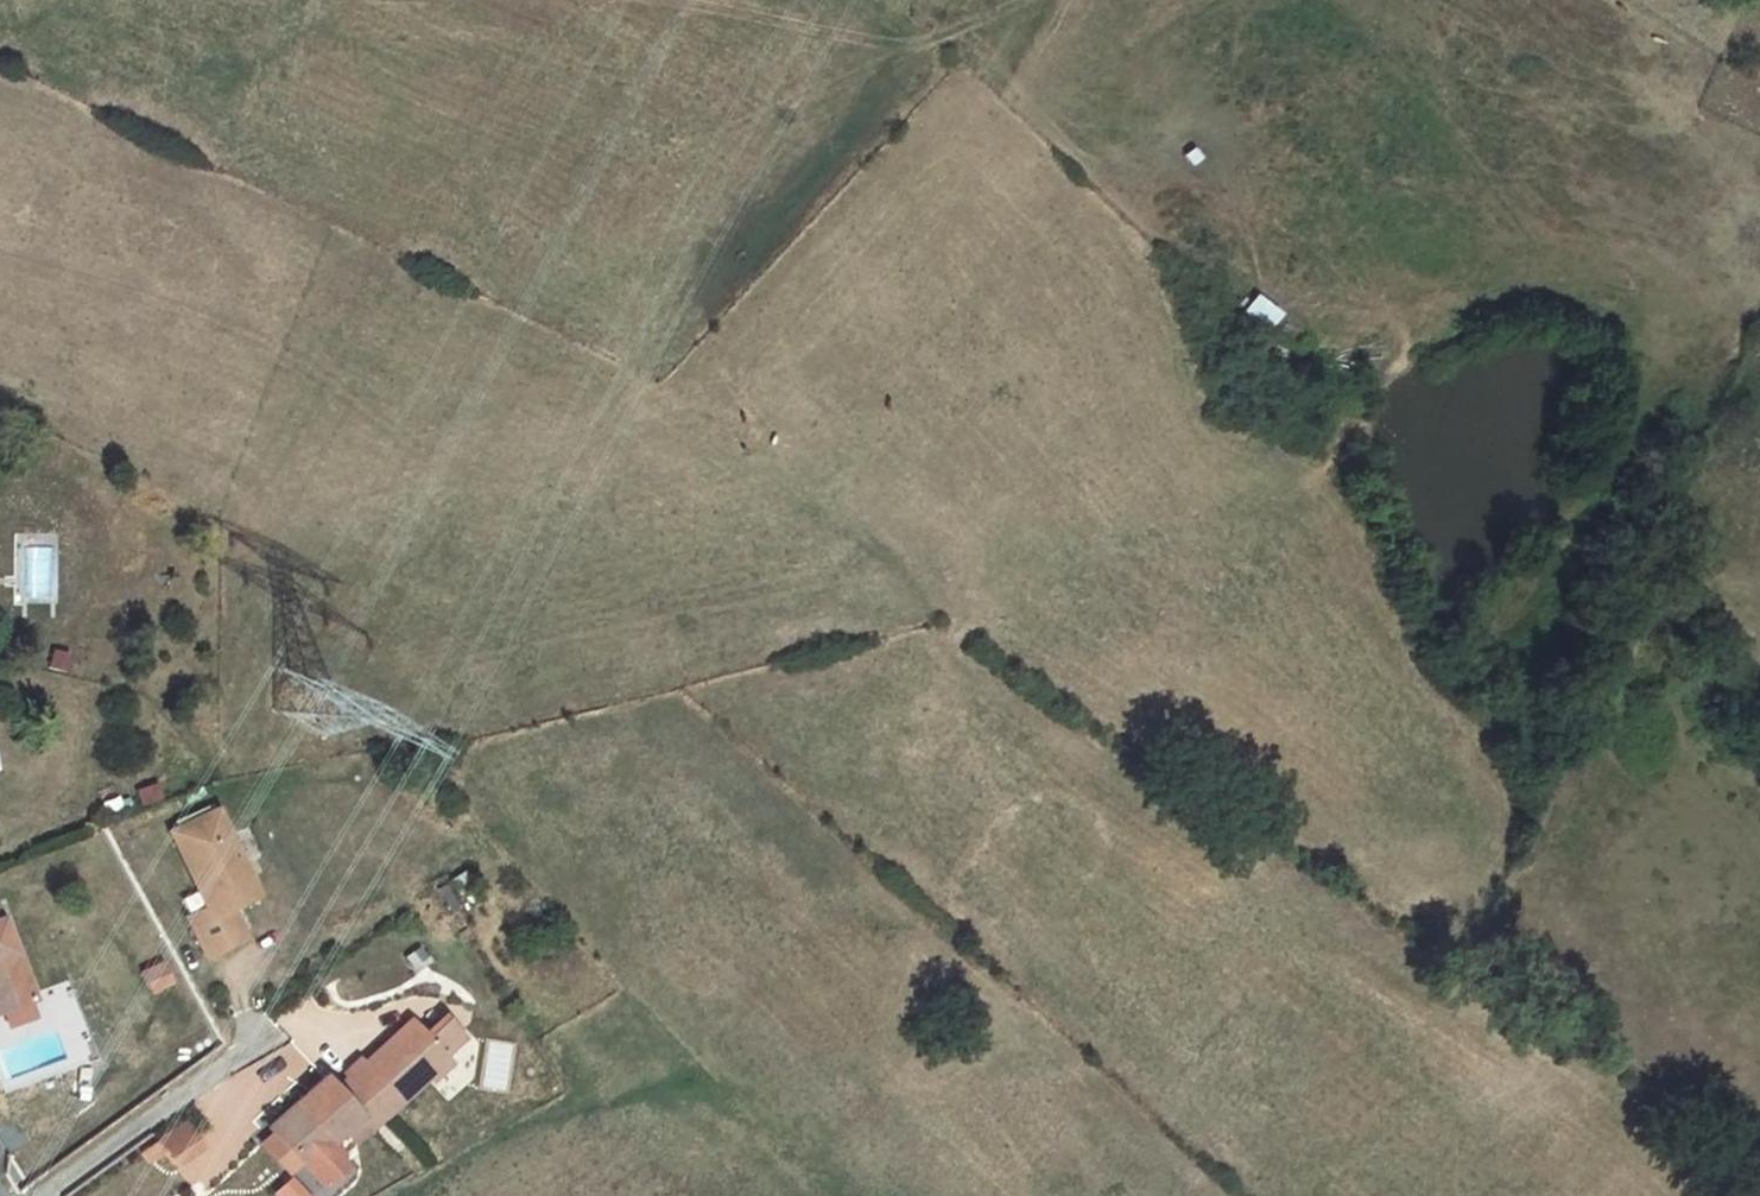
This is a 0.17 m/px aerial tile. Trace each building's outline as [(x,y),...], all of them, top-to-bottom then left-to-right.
[(255,896),(213,812),(168,833),(205,909),(185,918),(204,957),(243,939),(228,909),(255,896)] [(4,1010),(27,1002),(34,999),(16,950),(13,952),(0,918),(0,1012),(4,1010)] [(162,962),(140,971),(148,992),(171,982),(162,962)] [(27,1002),(4,1010),(9,1026),(32,1017),(27,1002)] [(349,1076),(336,1088),(359,1116),(371,1129),(447,1059),(444,1057),(463,1038),(445,1018),(426,1036),(414,1023),(389,1046),(386,1043),(364,1063),(360,1059),(346,1072),(349,1076)] [(359,1116),(336,1088),(325,1076),(296,1102),(300,1106),(272,1131),(273,1132),(299,1161),(304,1166),(359,1116)] [(197,1164),(215,1148),(188,1117),(159,1142),(197,1186),(207,1176),(197,1164)] [(273,1132),(260,1144),(287,1173),(299,1161),(273,1132)]
